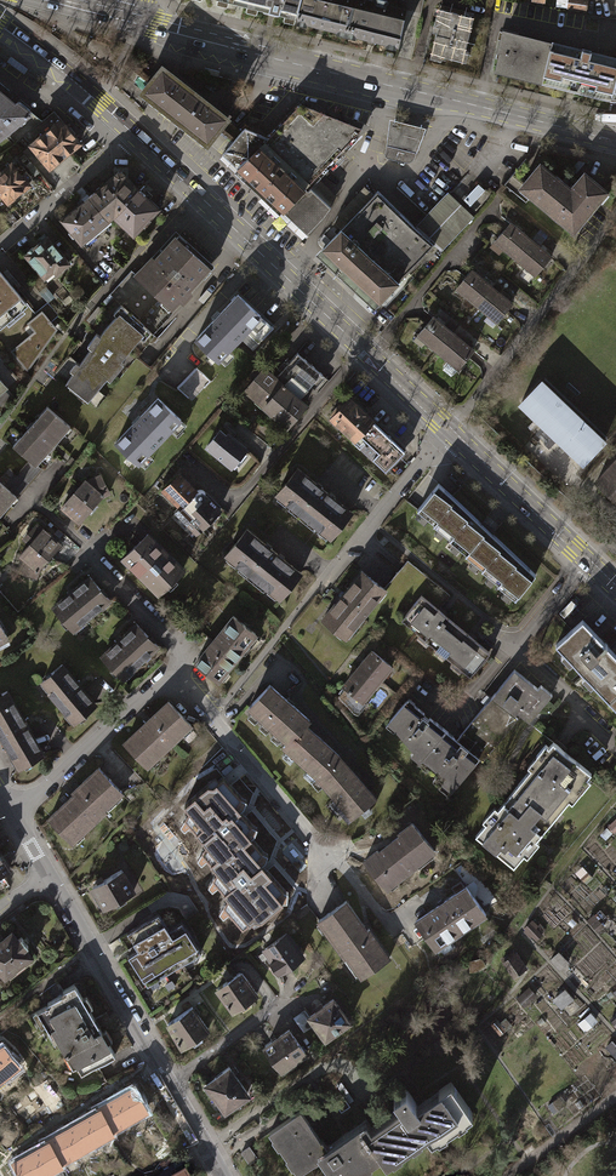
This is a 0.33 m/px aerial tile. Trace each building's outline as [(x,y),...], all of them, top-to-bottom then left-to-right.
[(241,6),(295,19),(299,0),(243,0),(241,6)] [(295,19),(297,19),(296,24),(302,26),(303,21),(340,29),(339,35),(345,36),(354,0),(299,0),(295,19)] [(367,0),(354,0),(345,36),(351,38),(352,34),(389,42),(388,47),(394,49),(395,44),(398,45),(406,9),(386,5),(387,0),(373,0),(373,1),(367,0)] [(568,7),(584,9),(585,0),(569,0),(568,7)] [(437,27),(431,53),(462,61),(472,17),(441,10),(440,16),(436,15),(434,26),(437,27)] [(542,81),(551,44),(503,32),(499,50),(501,51),(496,70),(542,81)] [(542,81),(554,84),(555,80),(599,91),(598,94),(611,97),(615,76),(615,58),(591,52),(591,51),(581,48),(581,50),(552,42),(551,44),(542,81)] [(160,67),(140,92),(204,143),(225,117),(160,67)] [(3,131),(12,143),(21,136),(39,121),(0,88),(0,134),(3,131)] [(265,134),(262,137),(308,184),(315,176),(343,146),(348,148),(360,134),(356,130),(360,126),(337,119),(300,103),(265,134)] [(51,111),(39,121),(21,136),(28,144),(20,151),(30,164),(39,157),(47,167),(77,142),(51,111)] [(389,119),(386,142),(417,149),(425,127),(389,119)] [(219,154),(233,165),(262,137),(265,134),(242,124),(219,154)] [(282,211),(308,184),(262,137),(233,165),(282,211)] [(414,156),(417,149),(386,142),(383,154),(386,157),(405,162),(411,161),(414,156)] [(513,174),(504,185),(525,202),(531,196),(573,231),(606,191),(585,174),(572,189),(540,163),(524,183),(513,174)] [(0,173),(0,193),(7,202),(28,184),(27,183),(31,179),(25,172),(21,175),(11,164),(0,173)] [(107,219),(111,216),(137,189),(120,173),(114,173),(87,195),(107,219)] [(315,176),(308,184),(330,205),(336,195),(315,176)] [(306,233),(330,205),(308,184),(282,211),(306,233)] [(478,184),(463,199),(469,205),(484,190),(478,184)] [(334,222),(341,228),(373,194),(364,185),(355,195),(341,210),(334,222)] [(157,207),(137,189),(111,216),(131,235),(157,207)] [(373,194),(341,228),(398,283),(434,246),(414,227),(376,191),(373,194)] [(448,192),(414,227),(434,246),(441,253),(475,217),(448,192)] [(79,243),(107,219),(87,195),(59,220),(79,243)] [(495,241),(514,257),(530,239),(511,223),(495,241)] [(341,228),(321,248),(379,303),(398,283),(341,228)] [(26,254),(25,255),(44,277),(51,272),(53,274),(67,262),(46,236),(35,247),(31,248),(27,251),(26,254)] [(145,268),(136,277),(170,307),(178,298),(181,300),(188,292),(185,290),(205,266),(173,238),(152,260),(149,257),(142,265),(145,268)] [(551,256),(530,239),(514,257),(535,276),(551,256)] [(373,309),(379,303),(321,248),(315,254),(373,309)] [(456,288),(476,304),(491,286),(471,270),(456,288)] [(144,327),(148,331),(170,307),(136,277),(129,271),(107,295),(122,308),(144,327)] [(26,302),(0,272),(0,324),(26,302)] [(511,303),(491,286),(476,304),(496,321),(511,303)] [(216,360),(243,331),(258,316),(236,295),(194,339),(216,360)] [(33,312),(36,316),(41,312),(50,322),(58,316),(47,302),(33,312)] [(90,348),(65,382),(87,400),(113,370),(115,373),(123,364),(119,359),(144,327),(122,308),(100,334),(96,331),(87,344),(90,348)] [(55,326),(50,322),(41,312),(36,316),(28,322),(34,331),(45,338),(55,326)] [(417,334),(436,350),(452,332),(433,315),(417,334)] [(270,328),(258,316),(243,331),(256,343),(270,328)] [(24,366),(45,338),(34,331),(11,351),(24,366)] [(473,350),(452,332),(436,350),(457,368),(473,350)] [(297,352),(274,377),(282,384),(298,398),(321,372),(297,352)] [(245,388),(264,405),(282,384),(274,377),(263,367),(245,388)] [(194,368),(181,382),(195,395),(208,381),(194,368)] [(540,381),(521,401),(585,462),(604,442),(540,381)] [(189,401),(195,395),(181,382),(175,388),(189,401)] [(298,398),(282,384),(264,405),(287,426),(305,405),(298,398)] [(132,424),(114,442),(136,463),(178,419),(155,398),(138,417),(137,416),(131,423),(132,424)] [(329,414),(354,438),(372,420),(350,398),(342,406),(339,404),(329,414)] [(47,406),(14,445),(30,458),(37,465),(70,425),(47,406)] [(405,451),(372,420),(354,438),(352,440),(361,449),(362,447),(386,471),(405,451)] [(219,430),(206,446),(232,467),(247,447),(228,432),(226,435),(219,430)] [(13,472),(3,484),(16,496),(17,496),(41,468),(37,465),(30,458),(16,474),(13,472)] [(597,480),(615,498),(615,460),(597,480)] [(297,469),(276,494),(330,537),(351,511),(297,469)] [(163,491),(179,506),(195,490),(179,474),(163,491)] [(84,479),(62,506),(80,521),(101,496),(109,492),(103,479),(91,485),(84,479)] [(16,496),(3,484),(0,482),(0,514),(16,496)] [(495,585),(513,599),(533,574),(436,483),(414,509),(432,524),(430,525),(447,538),(446,539),(464,554),(463,555),(480,568),(479,570),(496,583),(495,585)] [(202,489),(195,490),(179,506),(173,512),(196,534),(221,508),(202,489)] [(30,543),(20,555),(26,560),(21,574),(35,578),(37,570),(48,556),(50,558),(61,545),(42,529),(41,530),(35,524),(23,538),(30,543)] [(246,529),(225,556),(279,598),(300,572),(246,529)] [(147,533),(123,558),(158,592),(182,568),(147,533)] [(361,570),(321,619),(344,638),(384,589),(361,570)] [(89,576),(54,606),(74,628),(108,599),(89,576)] [(421,595),(404,615),(419,628),(416,632),(468,675),(489,651),(421,595)] [(232,615),(196,663),(218,680),(254,632),(232,615)] [(555,644),(615,708),(615,655),(581,619),(555,644)] [(136,624),(102,656),(124,677),(157,645),(136,624)] [(371,650),(357,668),(376,683),(390,665),(371,650)] [(62,664),(43,680),(52,691),(50,693),(73,720),(94,703),(62,664)] [(362,702),(376,683),(357,668),(343,685),(346,688),(341,695),(351,708),(359,699),(362,702)] [(512,668),(456,740),(477,756),(484,761),(519,718),(513,716),(516,712),(528,721),(553,694),(540,684),(536,688),(512,668)] [(249,707),(287,743),(305,723),(309,719),(289,702),(270,684),(249,707)] [(0,693),(0,737),(17,766),(41,753),(26,728),(27,726),(23,719),(21,720),(4,691),(0,693)] [(166,700),(123,741),(146,765),(189,724),(166,700)] [(412,749),(422,756),(444,730),(430,717),(427,720),(420,713),(422,711),(414,703),(411,706),(404,701),(389,720),(397,728),(397,731),(412,749)] [(283,747),(316,775),(338,754),(305,723),(287,743),(283,747)] [(456,740),(444,730),(422,756),(428,765),(428,767),(436,776),(442,780),(439,783),(450,790),(477,756),(456,740)] [(539,756),(474,836),(513,868),(578,788),(582,792),(591,781),(586,777),(590,773),(552,742),(548,746),(545,743),(536,754),(539,756)] [(374,798),(338,754),(316,775),(342,807),(339,811),(347,820),(374,798)] [(72,793),(46,817),(70,842),(103,811),(101,809),(119,791),(97,767),(71,791),(72,793)] [(241,802),(223,783),(213,792),(208,790),(185,812),(188,817),(185,822),(205,849),(202,857),(212,870),(250,842),(247,839),(252,829),(237,811),(241,802)] [(375,850),(364,859),(387,888),(433,851),(410,823),(398,832),(400,835),(377,852),(375,850)] [(212,870),(218,877),(215,883),(229,902),(225,911),(244,932),(253,925),(262,926),(283,909),(283,895),(257,864),(261,855),(250,842),(212,870)] [(8,870),(0,857),(0,875),(8,870)] [(121,869),(92,886),(104,907),(133,890),(121,869)] [(465,886),(416,920),(435,947),(484,914),(465,886)] [(346,902),(319,919),(343,957),(346,955),(361,978),(389,960),(368,928),(364,930),(346,902)] [(136,949),(127,955),(146,985),(201,951),(181,921),(168,929),(158,912),(126,932),(136,949)] [(11,932),(0,940),(0,972),(3,976),(29,956),(24,948),(28,945),(21,936),(17,939),(11,932)] [(272,959),(270,961),(277,970),(279,969),(281,971),(302,955),(285,933),(264,949),(272,959)] [(561,970),(570,962),(560,951),(551,959),(561,970)] [(516,953),(503,962),(513,976),(525,968),(516,953)] [(238,971),(214,988),(230,1011),(254,994),(238,971)] [(93,1018),(74,984),(61,991),(63,993),(46,1002),(47,1004),(36,1011),(47,1032),(51,1030),(65,1056),(69,1054),(80,1074),(114,1056),(98,1026),(93,1018)] [(563,1009),(575,998),(566,988),(554,999),(563,1009)] [(333,999),(309,1015),(324,1037),(348,1021),(333,999)] [(205,1029),(189,1006),(165,1023),(179,1048),(205,1029)] [(105,1011),(93,1018),(98,1026),(110,1020),(105,1011)] [(588,1033),(601,1021),(592,1012),(579,1024),(588,1033)] [(288,1029),(264,1046),(280,1069),(304,1052),(288,1029)] [(0,1047),(0,1075),(2,1077),(18,1064),(2,1045),(0,1047)] [(206,1082),(205,1088),(213,1099),(217,1096),(226,1108),(247,1092),(228,1066),(206,1082)] [(266,1132),(295,1173),(318,1157),(332,1175),(347,1175),(349,1175),(346,1171),(365,1158),(368,1162),(378,1154),(383,1161),(424,1133),(429,1141),(470,1112),(448,1081),(436,1089),(439,1093),(411,1112),(406,1106),(413,1101),(403,1087),(391,1096),(401,1109),(365,1134),(360,1126),(326,1150),(297,1110),(266,1132)] [(133,1087),(115,1098),(128,1119),(146,1108),(133,1087)] [(341,1092),(332,1098),(341,1111),(350,1105),(341,1092)] [(111,1129),(128,1119),(115,1098),(98,1108),(99,1109),(111,1129)] [(99,1109),(82,1119),(94,1140),(111,1130),(111,1129),(99,1109)] [(82,1119),(64,1130),(76,1150),(94,1140),(82,1119)] [(59,1161),(76,1150),(64,1130),(47,1140),(48,1142),(59,1161)] [(48,1142),(30,1152),(43,1173),(60,1163),(59,1161),(48,1142)] [(243,1150),(249,1162),(257,1158),(251,1146),(243,1150)] [(43,1173),(30,1152),(13,1162),(21,1175),(37,1175),(43,1173)]
